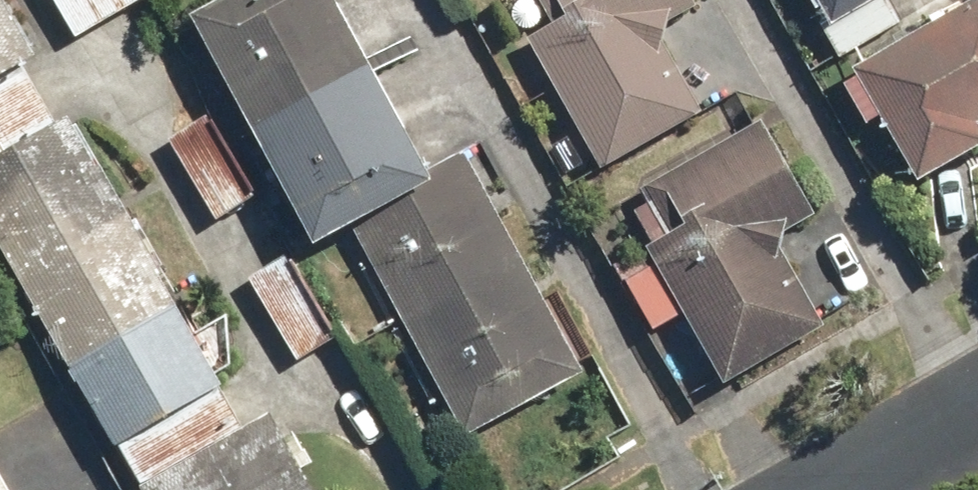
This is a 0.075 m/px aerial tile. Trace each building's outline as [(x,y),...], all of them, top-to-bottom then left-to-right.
[(36,56),(4,0),(0,0),(0,76),(36,56)] [(73,38),(140,0),(52,0),(73,38)] [(348,224),(462,438),(581,375),(461,150),(428,168),(338,0),(219,0),(194,14),(315,242),(348,224)] [(525,40),(599,167),(698,110),(661,48),(668,20),(693,6),(689,0),(534,0),(549,26),(525,40)] [(833,23),(819,31),(836,58),(896,21),(883,0),(819,0),(833,23)] [(850,66),(856,76),(841,85),(864,124),(878,116),(916,182),(977,146),(977,125),(977,124),(977,123),(977,0),(964,0),(850,66)] [(0,152),(0,245),(116,445),(223,384),(66,114),(0,152)] [(201,116),(163,139),(211,218),(249,195),(201,116)] [(650,329),(680,313),(717,375),(816,318),(779,256),(786,228),(811,214),(756,120),(640,187),(667,233),(643,247),(652,264),(623,280),(650,329)] [(282,258),(246,278),(294,359),(329,339),(282,258)] [(140,486),(143,489),(314,489),(270,413),(140,486)]
